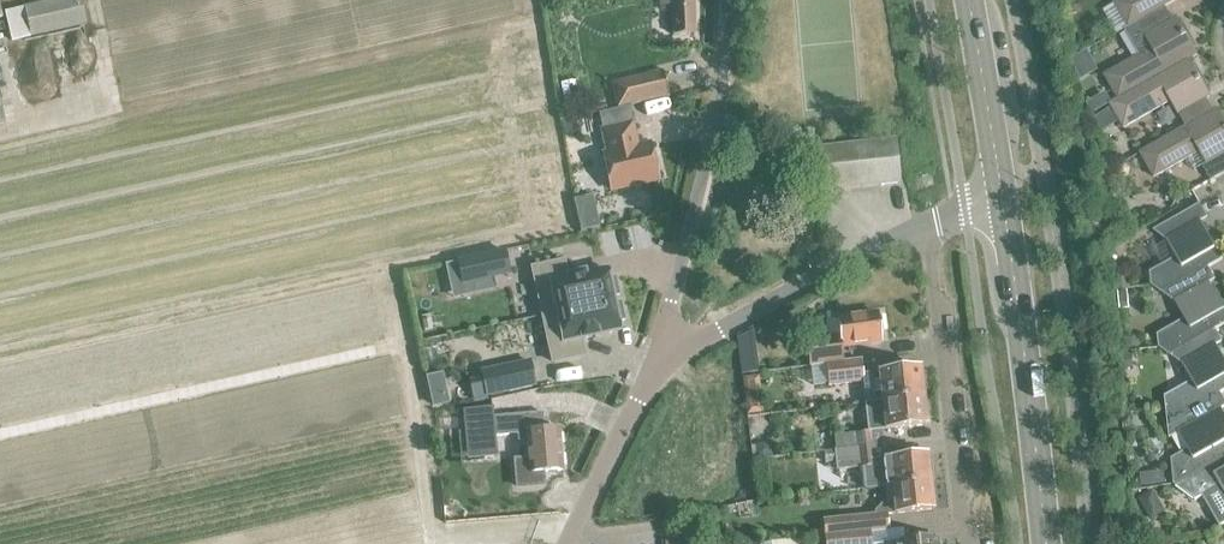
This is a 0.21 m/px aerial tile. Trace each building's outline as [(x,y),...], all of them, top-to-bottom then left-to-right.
[(81,0),(58,0),(24,8),(31,36),(87,23),(87,25),(110,20),(107,5),(83,11),(81,0)] [(672,35),(695,34),(694,0),(660,0),(660,5),(672,5),(672,35)] [(1138,21),(1137,21),(1164,6),(1165,6),(1176,0),(1119,0),(1114,3),(1128,27),(1138,21)] [(1118,99),(1188,59),(1197,55),(1193,48),(1196,46),(1190,34),(1186,36),(1175,17),(1172,19),(1165,6),(1164,6),(1137,21),(1138,21),(1153,47),(1105,75),(1118,99)] [(1086,49),(1077,54),(1069,59),(1081,80),(1098,70),(1086,49)] [(1172,100),(1186,126),(1187,127),(1214,111),(1206,98),(1209,96),(1198,77),(1202,75),(1195,63),(1192,65),(1188,59),(1118,99),(1110,103),(1124,128),(1172,100)] [(617,108),(668,96),(662,71),(611,83),(617,108)] [(1092,113),(1110,104),(1109,103),(1111,102),(1105,92),(1086,103),(1092,113)] [(1187,127),(1186,126),(1141,153),(1154,177),(1200,151),(1207,163),(1203,165),(1212,180),(1223,173),(1223,114),(1220,116),(1217,109),(1214,111),(1187,127)] [(607,153),(603,154),(611,190),(658,179),(649,144),(633,147),(632,141),(635,140),(631,124),(602,131),(607,153)] [(823,191),(899,183),(895,140),(818,148),(823,191)] [(583,231),(601,227),(593,194),(575,198),(583,231)] [(1150,272),(1151,285),(1162,293),(1207,267),(1207,268),(1223,259),(1201,221),(1206,218),(1198,205),(1154,230),(1167,241),(1176,257),(1150,272)] [(457,260),(458,262),(462,284),(494,277),(510,273),(505,249),(457,260)] [(532,266),(543,314),(613,298),(612,293),(619,291),(615,275),(608,277),(606,268),(566,277),(562,260),(532,266)] [(1207,268),(1207,267),(1162,293),(1175,301),(1185,319),(1158,334),(1159,347),(1169,355),(1214,329),(1214,330),(1223,324),(1223,308),(1210,283),(1214,280),(1207,268)] [(613,298),(543,314),(553,361),(584,354),(580,337),(620,328),(618,319),(625,318),(621,302),(614,303),(613,298)] [(840,337),(807,341),(810,366),(825,364),(839,362),(837,348),(880,342),(879,331),(883,331),(881,316),(877,317),(877,313),(837,318),(840,337)] [(1219,393),(1219,394),(1223,391),(1223,358),(1217,345),(1221,342),(1214,330),(1214,329),(1169,355),(1182,364),(1192,381),(1165,396),(1166,409),(1177,417),(1219,393)] [(742,361),(755,359),(752,335),(739,337),(742,361)] [(825,364),(828,385),(862,380),(863,387),(864,403),(882,401),(924,396),(922,382),(919,379),(918,368),(862,374),(860,360),(839,362),(825,364)] [(482,372),(488,398),(536,387),(530,362),(482,372)] [(446,371),(427,375),(434,406),(452,402),(446,371)] [(760,411),(759,378),(746,379),(747,412),(760,411)] [(1219,394),(1219,393),(1177,417),(1166,409),(1169,438),(1178,433),(1188,449),(1171,459),(1174,485),(1223,456),(1223,412),(1222,408),(1223,407),(1223,401),(1219,394)] [(882,445),(880,430),(924,425),(923,414),(926,410),(924,396),(882,401),(864,403),(867,430),(833,433),(835,448),(834,448),(834,451),(882,445)] [(496,456),(492,417),(491,408),(462,411),(463,414),(439,417),(443,460),(467,459),(496,456)] [(562,471),(558,429),(544,430),(542,413),(501,416),(503,435),(525,433),(528,474),(562,471)] [(882,445),(834,451),(836,470),(866,467),(868,489),(886,487),(930,482),(930,480),(933,480),(932,465),(928,466),(927,454),(905,456),(883,459),(882,445)] [(1174,485),(1195,500),(1204,495),(1220,524),(1223,522),(1223,456),(1174,485)] [(935,498),(934,484),(930,484),(930,482),(886,487),(887,503),(882,503),(874,511),(875,516),(842,519),(844,533),(844,535),(887,531),(885,515),(933,510),(932,498),(935,498)] [(887,531),(844,535),(844,533),(827,535),(828,543),(883,543),(888,543),(887,531)]
